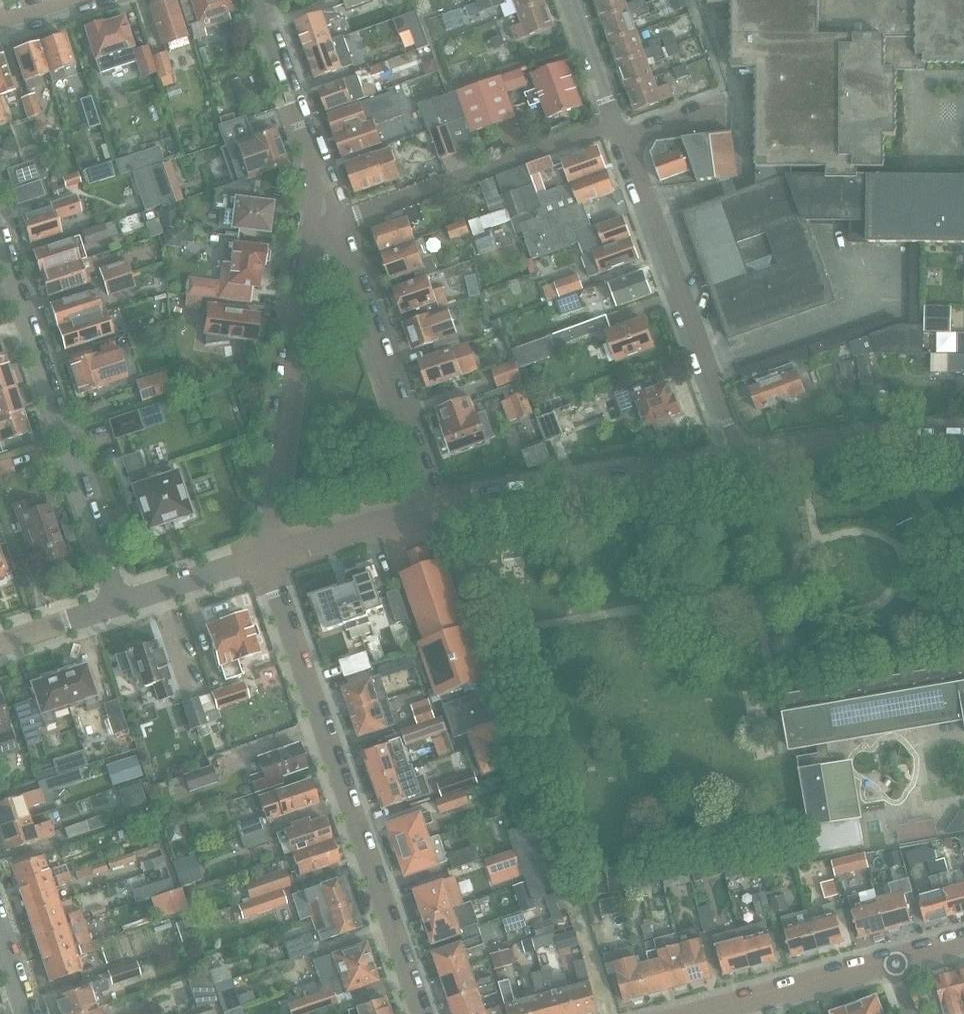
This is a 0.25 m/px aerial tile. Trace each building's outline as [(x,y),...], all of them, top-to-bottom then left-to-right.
[(175,44),(188,39),(184,28),(175,0),(167,0),(148,6),(159,37),(160,37),(163,48),(175,44)] [(180,1),(188,25),(190,25),(193,35),(194,39),(207,35),(206,31),(202,20),(232,11),(229,0),(185,0),(180,1)] [(371,0),(343,0),(346,9),(371,0)] [(465,6),(468,15),(480,11),(492,7),(489,0),(483,0),(477,2),(465,6)] [(519,12),(545,3),(544,0),(514,0),(519,12)] [(625,0),(595,0),(602,20),(645,4),(644,0),(634,0),(635,2),(627,5),(625,0)] [(687,0),(672,0),(675,11),(689,6),(687,0)] [(707,3),(732,3),(731,68),(757,69),(756,186),(684,212),(729,338),(834,300),(805,219),(851,220),(851,240),(963,242),(963,177),(868,176),(868,175),(857,174),(857,167),(884,168),(884,136),(895,136),(896,69),(884,68),(885,54),(922,54),(922,61),(963,62),(963,0),(707,0),(707,3)] [(554,26),(545,3),(519,12),(523,23),(512,27),(516,39),(554,26)] [(648,13),(645,4),(602,20),(610,42),(637,33),(631,15),(639,12),(640,16),(648,13)] [(334,7),(296,21),(306,49),(332,40),(328,26),(331,25),(330,20),(337,17),(334,7)] [(102,21),(84,27),(94,59),(96,58),(97,63),(100,73),(136,61),(141,77),(156,72),(147,46),(133,50),(132,47),(134,46),(124,15),(102,22),(102,21)] [(421,25),(410,29),(417,49),(428,45),(421,25)] [(501,33),(490,37),(493,47),(504,43),(501,33)] [(649,42),(651,47),(643,51),(637,33),(610,42),(619,65),(662,50),(658,39),(649,42)] [(662,37),(665,47),(677,43),(674,33),(662,37)] [(64,34),(39,42),(49,72),(52,82),(65,78),(77,74),(64,34)] [(332,40),(306,49),(316,77),(353,64),(344,36),(332,40)] [(49,72),(39,42),(14,50),(24,80),(28,90),(39,86),(35,77),(49,72)] [(681,53),(677,43),(665,47),(669,57),(681,53)] [(665,59),(662,50),(619,65),(627,88),(653,78),(647,60),(655,57),(656,62),(665,59)] [(166,51),(151,56),(158,79),(173,75),(166,51)] [(14,90),(14,89),(18,88),(14,77),(10,78),(3,54),(0,55),(0,95),(14,90)] [(433,58),(421,63),(425,75),(437,70),(433,58)] [(548,117),(582,105),(567,61),(532,73),(538,88),(526,93),(530,106),(542,102),(548,117)] [(381,64),(370,68),(372,76),(384,72),(381,64)] [(684,66),(672,71),(676,81),(688,76),(684,66)] [(519,83),(526,80),(522,68),(458,91),(473,132),(517,116),(506,87),(512,85),(514,89),(521,87),(519,83)] [(372,85),(362,88),(358,76),(320,89),(328,111),(376,94),(372,85)] [(240,78),(232,81),(240,105),(248,102),(240,78)] [(657,89),(653,78),(627,88),(635,111),(672,97),(667,85),(657,89)] [(432,100),(441,127),(430,130),(439,160),(458,153),(447,124),(465,118),(456,92),(432,100)] [(20,97),(27,118),(41,113),(35,93),(20,97)] [(376,125),(402,116),(399,106),(397,107),(392,93),(330,115),(337,134),(336,135),(344,157),(382,143),(376,125)] [(95,112),(85,116),(89,129),(100,126),(95,112)] [(235,145),(246,177),(285,163),(274,131),(250,139),(243,119),(218,127),(226,149),(235,145)] [(731,132),(683,138),(687,149),(685,149),(693,171),(697,182),(716,179),(738,176),(731,132)] [(650,153),(661,180),(690,169),(682,150),(685,149),(687,149),(683,138),(657,141),(650,153)] [(570,182),(606,169),(598,146),(562,159),(570,182)] [(357,193),(398,179),(402,178),(391,147),(376,153),(346,163),(357,193)] [(129,155),(115,160),(119,174),(133,170),(129,155)] [(530,174),(554,166),(550,155),(526,164),(530,174)] [(0,159),(0,170),(6,168),(8,168),(5,157),(0,159)] [(41,159),(34,161),(39,177),(38,177),(38,178),(47,176),(41,159)] [(6,168),(12,186),(38,178),(38,177),(39,177),(34,161),(34,160),(8,168),(6,168)] [(155,188),(162,206),(183,199),(170,161),(162,164),(161,162),(148,167),(155,188)] [(110,163),(85,171),(89,185),(114,177),(110,163)] [(526,165),(511,170),(522,200),(538,195),(526,165)] [(148,167),(132,172),(139,193),(155,188),(148,167)] [(570,182),(538,195),(542,208),(576,195),(579,204),(583,203),(614,191),(606,169),(570,182)] [(511,170),(495,176),(506,205),(507,205),(522,200),(511,170)] [(76,171),(61,177),(65,188),(80,183),(76,171)] [(259,174),(213,189),(211,209),(220,210),(218,228),(231,229),(231,228),(267,232),(267,231),(271,228),(272,219),(269,216),(271,203),(255,201),(259,174)] [(494,177),(480,182),(488,203),(486,204),(489,213),(504,208),(500,195),(494,177)] [(44,195),(40,180),(13,189),(18,204),(44,195)] [(57,218),(72,213),(81,211),(76,194),(50,202),(51,206),(22,215),(30,241),(61,231),(57,218)] [(522,200),(507,205),(508,207),(511,220),(516,234),(523,231),(533,259),(575,244),(573,239),(578,238),(577,234),(576,233),(592,227),(583,203),(579,204),(576,195),(542,208),(538,195),(522,200)] [(173,204),(160,207),(162,228),(174,229),(173,204)] [(419,204),(404,210),(393,214),(396,221),(373,229),(381,251),(416,239),(411,225),(425,220),(419,204)] [(504,208),(489,213),(493,226),(511,220),(508,207),(504,208)] [(466,220),(446,226),(451,240),(472,233),(475,241),(486,238),(479,217),(467,221),(466,220)] [(623,217),(577,234),(578,238),(584,256),(631,238),(623,217)] [(156,219),(144,222),(149,238),(161,234),(156,219)] [(103,225),(82,231),(87,245),(107,238),(107,237),(117,234),(113,222),(103,225)] [(165,229),(163,246),(180,247),(181,230),(165,229)] [(34,251),(40,272),(86,258),(78,236),(34,251)] [(486,238),(475,241),(477,249),(493,244),(490,236),(486,238)] [(589,277),(597,274),(639,259),(631,238),(584,256),(582,257),(589,277)] [(425,268),(427,275),(437,272),(431,255),(430,256),(424,240),(382,255),(391,280),(425,268)] [(188,278),(186,294),(202,296),(216,298),(249,302),(251,286),(258,287),(260,265),(262,265),(262,263),(267,262),(268,252),(264,249),(264,246),(232,242),(230,264),(221,262),(218,282),(188,278)] [(921,353),(922,332),(922,305),(923,249),(910,249),(910,326),(896,326),(893,316),(864,326),(868,335),(876,352),(921,353)] [(90,282),(88,277),(87,274),(94,272),(90,257),(86,258),(40,272),(48,295),(90,282)] [(98,268),(103,282),(131,273),(126,259),(98,268)] [(533,259),(526,261),(531,275),(538,272),(533,259)] [(617,307),(651,294),(643,272),(605,286),(607,290),(611,289),(617,307)] [(103,282),(107,296),(135,286),(131,273),(103,282)] [(578,274),(554,282),(559,297),(583,288),(578,274)] [(461,293),(447,298),(443,287),(433,290),(427,275),(394,287),(403,313),(414,309),(417,317),(447,306),(464,300),(461,293)] [(50,304),(58,326),(106,311),(98,288),(50,304)] [(184,306),(200,308),(202,296),(186,294),(184,306)] [(222,306),(211,304),(206,304),(202,334),(205,334),(206,344),(228,341),(227,337),(254,340),(258,314),(235,311),(235,307),(222,305),(222,306)] [(922,305),(922,332),(951,332),(952,306),(922,305)] [(461,345),(447,306),(417,317),(406,321),(415,348),(433,342),(438,353),(453,348),(461,345)] [(106,311),(58,326),(65,349),(113,333),(106,311)] [(554,335),(512,349),(519,368),(561,353),(558,346),(611,327),(606,314),(553,333),(554,335)] [(498,319),(488,322),(493,334),(502,330),(498,319)] [(618,360),(654,347),(644,319),(608,332),(618,360)] [(138,320),(120,326),(122,334),(140,328),(138,320)] [(743,380),(769,371),(791,363),(840,345),(849,342),(868,335),(864,326),(739,369),(743,380)] [(873,383),(868,353),(876,352),(868,335),(849,342),(855,356),(856,355),(861,385),(873,383)] [(69,360),(79,393),(109,384),(108,382),(126,376),(117,347),(99,353),(98,351),(69,360)] [(453,348),(438,353),(419,360),(429,387),(479,369),(471,349),(455,354),(453,348)] [(948,372),(963,372),(963,354),(948,354),(948,372)] [(515,359),(492,368),(498,386),(522,378),(515,359)] [(843,387),(855,385),(851,361),(839,363),(843,387)] [(791,363),(769,371),(772,379),(749,387),(757,410),(804,392),(796,370),(794,371),(791,363)] [(15,386),(8,364),(0,367),(0,391),(15,386)] [(509,398),(501,401),(508,422),(518,419),(518,420),(533,414),(521,380),(512,383),(516,394),(508,397),(509,398)] [(651,380),(615,394),(622,415),(638,409),(645,426),(655,422),(657,428),(662,430),(672,427),(673,422),(671,416),(681,412),(674,394),(669,382),(654,388),(651,380)] [(22,409),(15,386),(0,391),(0,416),(22,409)] [(452,453),(486,441),(485,440),(495,437),(490,423),(481,426),(475,412),(470,398),(437,409),(452,453)] [(22,409),(0,416),(0,440),(0,441),(30,432),(22,409)] [(546,439),(562,434),(553,411),(538,417),(546,439)] [(115,438),(143,429),(138,412),(109,421),(115,438)] [(187,515),(190,514),(176,471),(148,480),(139,452),(123,458),(132,485),(131,485),(146,529),(173,520),(176,521),(186,518),(187,515)] [(52,565),(72,558),(67,542),(63,543),(50,503),(35,507),(32,497),(14,503),(28,545),(33,544),(40,564),(51,560),(52,565)] [(415,568),(401,573),(424,639),(418,641),(434,687),(437,696),(440,695),(441,698),(455,737),(470,732),(484,773),(525,759),(511,717),(515,716),(504,683),(495,686),(492,677),(493,677),(474,622),(468,624),(445,557),(432,562),(427,548),(411,554),(415,568)] [(345,584),(362,634),(371,631),(368,623),(371,622),(367,611),(384,606),(376,583),(380,582),(375,565),(366,568),(367,572),(354,577),(355,581),(345,584)] [(362,634),(345,584),(317,594),(329,629),(345,624),(347,630),(350,629),(352,638),(362,634)] [(398,589),(386,593),(397,623),(405,620),(409,619),(398,589)] [(237,658),(259,651),(246,611),(220,620),(220,621),(206,626),(224,680),(242,674),(237,658)] [(155,637),(123,648),(124,651),(117,654),(122,670),(130,667),(138,689),(154,684),(159,701),(173,696),(165,675),(167,674),(155,637)] [(366,651),(339,660),(344,676),(371,667),(366,651)] [(379,673),(341,686),(350,711),(388,698),(381,678),(418,665),(414,653),(377,666),(379,673)] [(57,670),(69,707),(85,702),(88,712),(99,708),(85,665),(75,669),(74,664),(57,670)] [(780,696),(782,711),(789,748),(818,743),(819,752),(797,756),(800,770),(810,827),(812,827),(816,853),(864,845),(860,817),(858,817),(848,761),(841,762),(829,754),(827,741),(963,717),(963,664),(780,696)] [(35,697),(13,704),(26,745),(41,740),(37,729),(57,722),(53,712),(69,707),(57,670),(39,676),(41,680),(31,683),(35,697)] [(210,691),(216,709),(249,698),(244,680),(210,691)] [(17,749),(0,696),(0,754),(17,749)] [(207,724),(198,696),(182,701),(190,729),(207,724)] [(379,701),(350,711),(358,736),(396,723),(388,698),(379,701)] [(128,729),(118,699),(103,703),(113,734),(128,729)] [(413,710),(413,711),(418,724),(420,723),(435,718),(430,704),(413,710)] [(404,729),(402,729),(407,744),(426,738),(447,731),(442,715),(435,718),(420,723),(418,724),(404,729)] [(399,740),(364,752),(374,780),(399,771),(409,767),(402,750),(399,740)] [(297,743),(257,757),(262,771),(249,776),(254,792),(282,782),(280,775),(305,767),(297,743)] [(80,750),(65,755),(70,769),(85,764),(80,750)] [(115,762),(122,782),(143,776),(137,755),(115,762)] [(188,790),(215,781),(210,766),(183,775),(188,790)] [(63,773),(58,775),(61,787),(81,780),(77,769),(63,773)] [(399,771),(374,780),(383,807),(429,791),(423,776),(404,783),(399,771)] [(470,773),(438,783),(443,796),(474,786),(479,784),(475,771),(470,773)] [(309,778),(275,790),(257,796),(266,820),(283,814),(317,802),(309,778)] [(125,808),(145,802),(140,783),(119,789),(125,808)] [(0,801),(0,826),(29,817),(26,808),(33,805),(43,802),(38,789),(29,792),(22,795),(21,794),(0,801)] [(466,789),(436,799),(441,814),(471,804),(466,789)] [(398,850),(430,838),(425,824),(433,821),(429,811),(423,813),(423,812),(389,824),(398,850)] [(65,828),(69,838),(105,825),(101,815),(65,828)] [(261,816),(236,825),(244,849),(269,840),(261,816)] [(0,826),(0,830),(6,850),(54,834),(49,821),(32,826),(29,817),(0,826)] [(148,817),(136,821),(141,835),(153,831),(148,817)] [(279,844),(288,841),(292,852),(330,839),(323,817),(285,830),(275,834),(279,844)] [(516,848),(521,865),(533,900),(546,895),(539,877),(557,871),(556,870),(569,866),(559,836),(558,836),(551,818),(511,832),(517,848),(516,848)] [(430,838),(398,850),(407,875),(438,864),(438,863),(446,860),(443,850),(438,836),(430,838)] [(297,866),(293,867),(296,875),(338,861),(330,839),(292,852),(297,866)] [(132,853),(108,860),(111,868),(136,860),(135,858),(160,850),(158,844),(132,852),(132,853)] [(453,869),(481,859),(476,844),(448,854),(453,869)] [(491,876),(521,865),(516,848),(485,859),(491,876)] [(898,850),(886,853),(889,868),(902,865),(898,850)] [(866,853),(848,858),(852,873),(870,868),(866,853)] [(19,888),(68,872),(65,863),(46,869),(42,855),(11,865),(19,888)] [(160,855),(148,859),(151,870),(163,866),(160,855)] [(191,856),(172,863),(180,888),(200,881),(191,856)] [(735,857),(723,860),(727,875),(728,877),(739,874),(739,873),(735,857)] [(963,912),(963,884),(955,887),(951,871),(949,872),(945,858),(937,861),(951,916),(963,912)] [(105,861),(91,866),(94,874),(108,869),(105,861)] [(925,923),(951,916),(937,861),(928,863),(932,876),(930,877),(934,893),(918,897),(925,923)] [(701,865),(691,867),(693,874),(695,881),(704,878),(703,873),(701,865)] [(629,890),(626,868),(588,873),(591,895),(629,890)] [(284,869),(246,882),(252,898),(289,886),(284,869)] [(663,874),(666,887),(691,882),(689,869),(663,874)] [(27,911),(57,901),(52,886),(70,880),(68,872),(19,888),(27,911)] [(343,877),(293,894),(302,919),(310,916),(352,901),(343,877)] [(456,877),(443,881),(414,891),(419,904),(417,905),(421,918),(452,908),(447,894),(460,889),(456,877)] [(169,878),(150,884),(154,895),(173,889),(169,878)] [(839,894),(835,879),(820,883),(825,898),(839,894)] [(526,880),(513,884),(518,898),(530,894),(526,880)] [(890,930),(892,932),(900,930),(901,927),(913,924),(905,894),(912,892),(909,880),(891,885),(894,895),(878,899),(886,931),(890,930)] [(180,887),(167,892),(174,913),(187,908),(180,887)] [(766,891),(752,895),(758,916),(771,913),(766,891)] [(554,893),(546,896),(553,918),(561,916),(554,893)] [(773,912),(788,908),(784,894),(769,898),(773,912)] [(873,934),(875,937),(884,935),(884,931),(886,931),(878,899),(862,904),(859,894),(849,897),(860,938),(873,934)] [(269,895),(246,903),(239,905),(243,917),(251,915),(273,907),(272,904),(269,895)] [(591,925),(603,923),(600,900),(587,901),(591,925)] [(34,934),(83,918),(80,908),(61,914),(57,901),(27,911),(34,934)] [(319,940),(360,926),(352,901),(310,916),(315,931),(284,941),(289,958),(312,950),(309,941),(318,938),(319,940)] [(820,949),(822,952),(831,950),(832,946),(845,942),(834,903),(823,906),(826,916),(810,920),(818,949),(820,949)] [(704,932),(717,929),(710,904),(697,908),(704,932)] [(482,918),(477,920),(477,919),(466,923),(465,919),(457,922),(452,908),(421,918),(426,931),(428,930),(433,943),(460,934),(485,927),(482,918)] [(803,953),(806,956),(814,954),(815,950),(818,949),(810,920),(808,910),(781,918),(792,956),(803,953)] [(503,919),(507,932),(528,926),(524,913),(503,919)] [(42,957),(90,941),(83,918),(34,934),(42,957)] [(189,918),(176,922),(182,940),(195,936),(189,918)] [(541,936),(555,931),(551,918),(533,924),(537,937),(541,936)] [(650,922),(641,924),(645,940),(654,938),(650,922)] [(754,967),(756,969),(764,967),(765,964),(777,961),(767,922),(741,929),(751,968),(754,967)] [(492,925),(485,927),(460,934),(463,942),(432,953),(441,978),(470,967),(464,951),(484,944),(482,938),(495,934),(492,925)] [(575,929),(554,936),(557,943),(558,950),(579,943),(575,929)] [(693,984),(695,986),(703,984),(704,980),(712,978),(698,929),(676,934),(682,953),(681,953),(690,984),(693,984)] [(737,972),(739,974),(747,972),(748,969),(751,968),(741,929),(714,936),(724,975),(737,972)] [(687,985),(690,984),(681,953),(682,953),(676,934),(655,940),(668,990),(676,988),(679,991),(687,988),(687,985)] [(537,937),(533,938),(533,940),(536,950),(544,947),(541,936),(537,937)] [(533,940),(516,944),(520,957),(536,953),(536,950),(533,940)] [(655,940),(645,943),(650,962),(638,965),(647,996),(650,995),(652,998),(660,995),(661,992),(668,990),(655,940)] [(90,941),(42,957),(49,980),(80,970),(75,956),(93,950),(90,941)] [(338,973),(372,961),(366,941),(323,956),(327,967),(335,964),(338,973)] [(632,1000),(634,1002),(643,1000),(643,997),(647,996),(638,965),(633,946),(604,954),(609,974),(616,972),(624,1002),(632,1000)] [(508,948),(490,953),(495,969),(513,964),(508,948)] [(569,987),(576,1013),(591,1013),(598,1012),(584,959),(574,962),(580,984),(569,987)] [(344,992),(379,980),(372,961),(338,973),(319,979),(323,990),(287,1002),(291,1013),(307,1013),(335,1005),(332,996),(344,992)] [(113,969),(117,982),(139,974),(135,962),(113,969)] [(475,982),(470,967),(441,978),(449,1001),(495,986),(492,976),(475,982)] [(543,971),(554,1013),(576,1013),(569,987),(565,974),(554,977),(552,968),(543,971)] [(532,1013),(554,1013),(543,971),(541,971),(532,973),(538,996),(528,998),(532,1013)] [(955,973),(963,1005),(963,971),(955,973)] [(935,979),(945,1013),(963,1013),(963,1005),(955,973),(935,979)] [(97,1006),(103,1005),(98,991),(107,989),(103,979),(90,984),(90,985),(55,996),(61,1013),(76,1013),(97,1006)] [(231,979),(214,985),(219,1001),(223,1012),(240,1007),(256,1001),(252,992),(237,996),(234,986),(231,979)] [(528,998),(515,1002),(509,980),(500,982),(508,1013),(532,1013),(528,998)] [(495,986),(449,1001),(454,1013),(486,1013),(481,998),(498,992),(495,986)] [(384,997),(354,1007),(355,1008),(347,1011),(348,1013),(390,1013),(384,997)] [(875,998),(833,1013),(834,1013),(881,1013),(875,998)] [(341,1003),(317,1011),(318,1013),(329,1011),(330,1013),(337,1013),(345,1011),(341,1003)]
